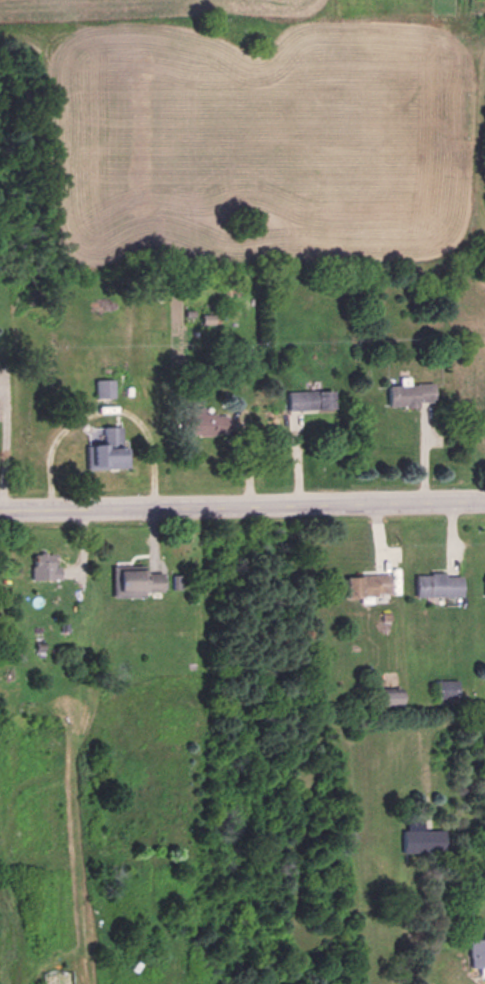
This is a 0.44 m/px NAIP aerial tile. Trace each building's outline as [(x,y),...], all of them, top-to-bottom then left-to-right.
[(388,387),(398,386),(398,377),(409,377),(409,386),(432,385),(433,400),(416,401),(417,407),(403,407),(403,405),(389,405),(388,387)] [(96,401),(115,399),(113,380),(95,382),(96,401)] [(287,410),(286,392),(315,391),(316,409),(287,410)] [(315,392),(331,391),(332,408),(316,409),(315,392)] [(179,408),(202,407),(202,415),(214,414),(214,417),(226,417),(226,432),(213,432),(213,435),(180,436),(179,408)] [(119,427),(119,464),(103,464),(103,467),(88,467),(88,434),(82,431),(86,424),(92,428),(119,427)] [(32,555),(50,555),(50,568),(57,567),(58,580),(32,581),(32,555)] [(345,578),(361,578),(361,575),(383,575),(382,564),(386,564),(387,575),(388,575),(389,593),(375,594),(375,596),(372,596),(372,605),(362,605),(361,597),(346,597),(345,578)] [(114,566),(141,566),(141,573),(160,572),(160,591),(141,592),(141,596),(115,597),(114,566)] [(414,576),(429,575),(429,573),(443,573),(443,577),(460,576),(460,603),(442,604),(442,596),(415,597),(414,576)] [(435,681),(458,680),(459,698),(435,698),(435,681)] [(375,688),(397,687),(398,706),(376,707),(375,688)] [(400,852),(441,853),(442,830),(421,830),(421,822),(406,822),(405,830),(401,830),(400,852)] [(484,967),(484,933),(483,933),(483,939),(468,939),(468,968),(484,967)]
